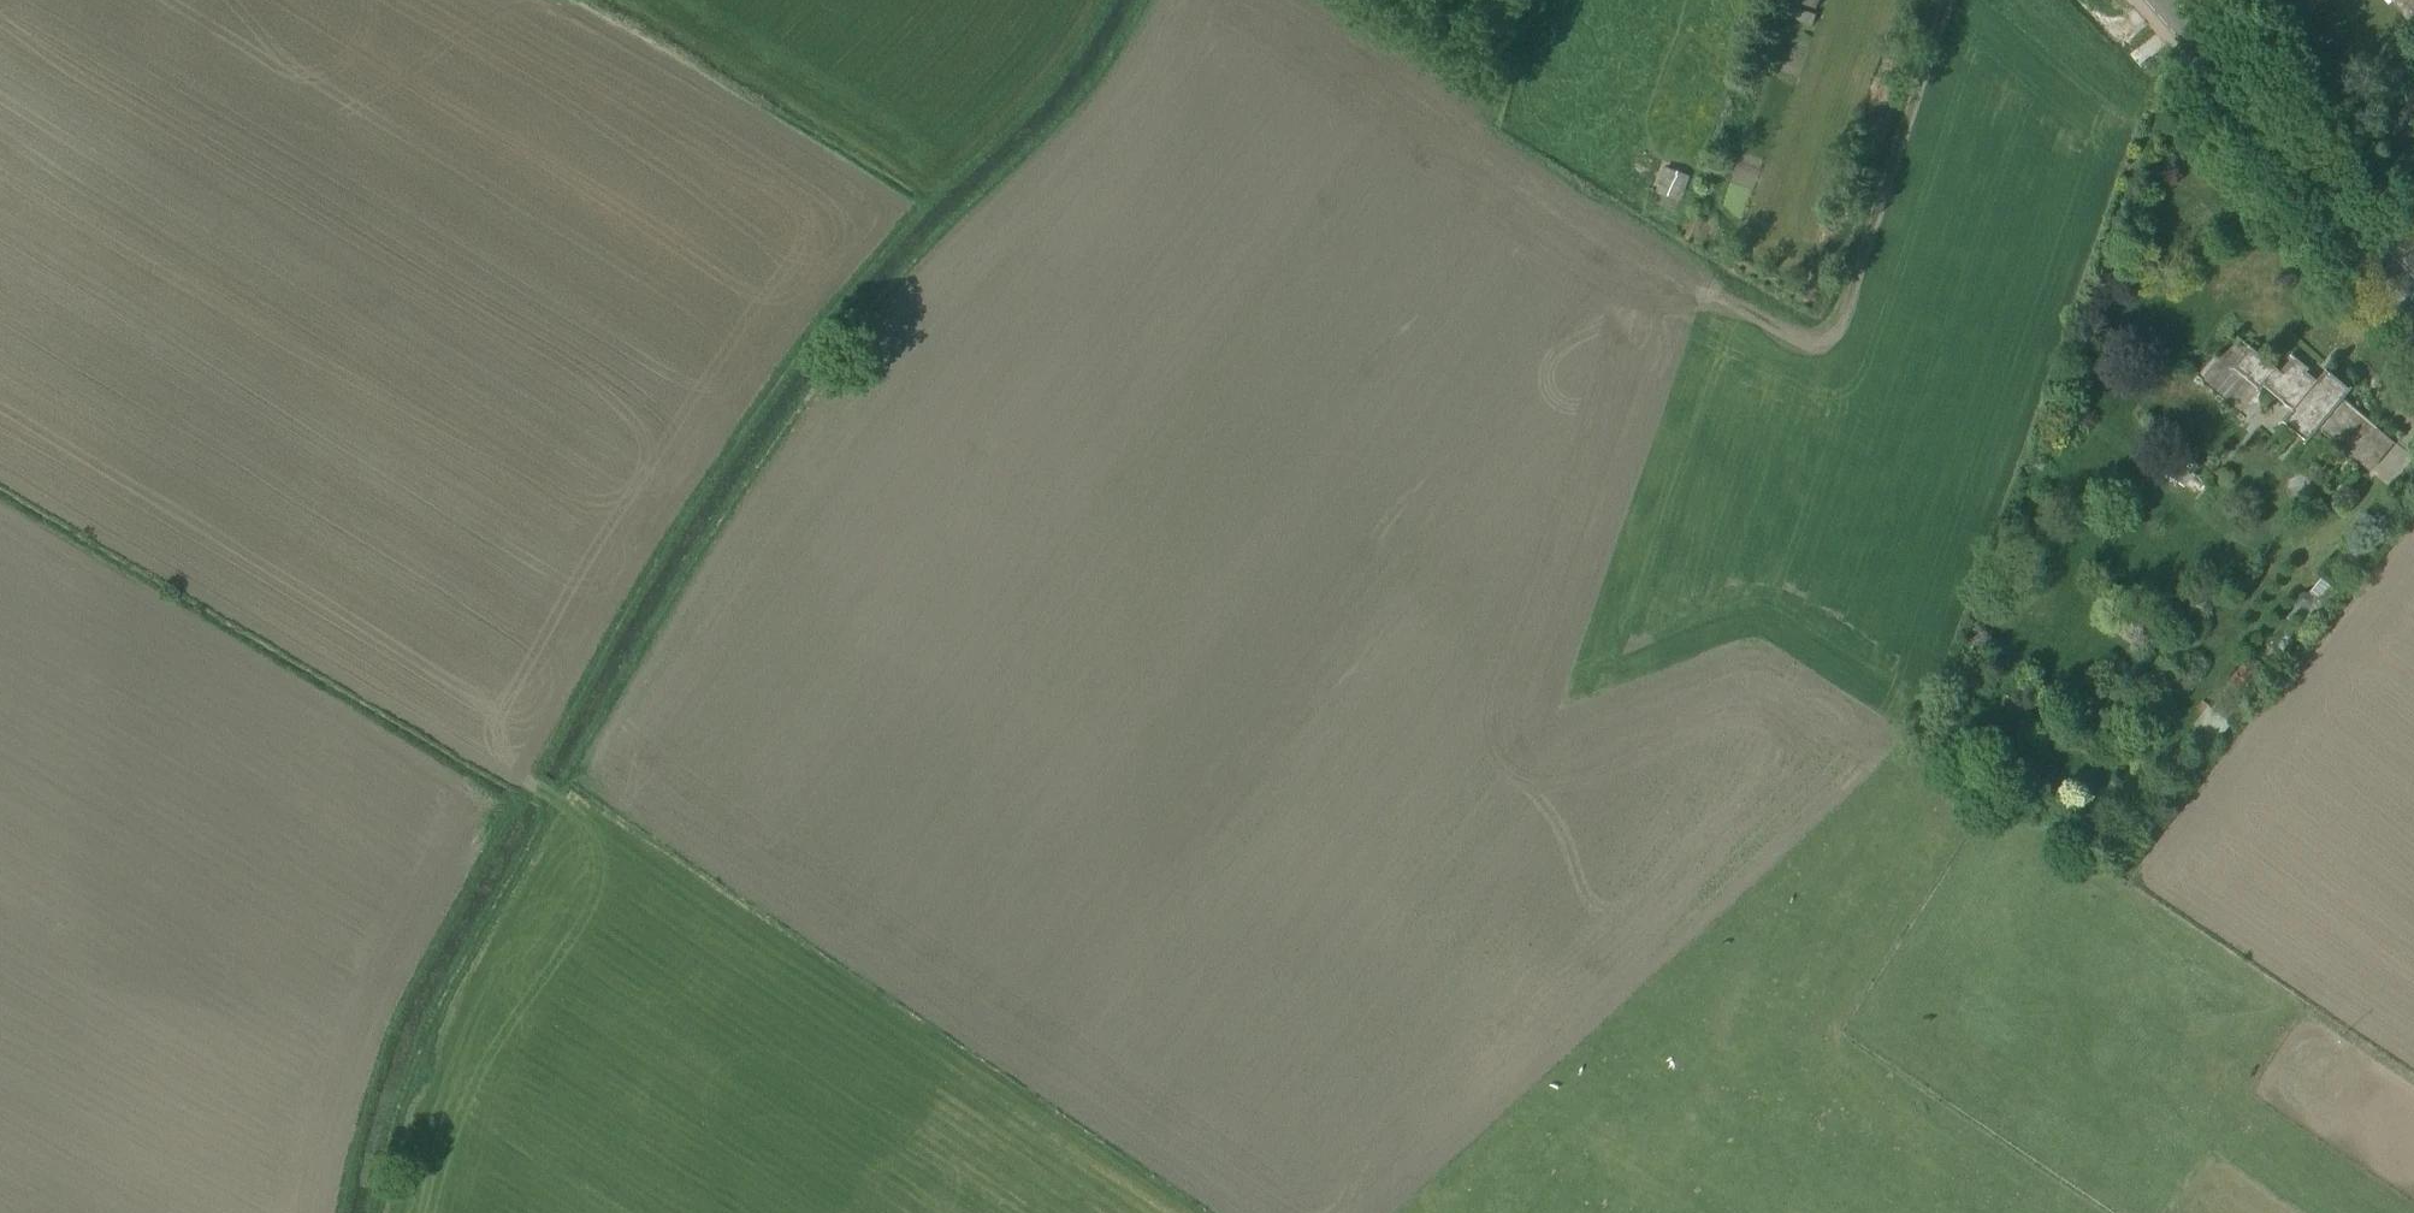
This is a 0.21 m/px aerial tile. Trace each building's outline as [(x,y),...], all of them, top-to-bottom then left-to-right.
[(2309,10),(2320,0),(2300,0),(2309,10)] [(2413,25),(2413,0),(2393,0),(2413,25)] [(1665,168),(1654,203),(1677,210),(1680,201),(1682,201),(1690,176),(1665,168)] [(2318,427),(2352,456),(2377,426),(2344,398),(2352,387),(2351,386),(2349,388),(2326,369),(2317,380),(2307,371),(2309,369),(2291,354),(2290,355),(2293,357),(2281,372),(2250,346),(2232,367),(2259,390),(2264,383),(2295,409),(2284,421),(2306,440),(2318,427)] [(2196,507),(2211,489),(2196,474),(2185,467),(2189,453),(2180,440),(2183,437),(2168,424),(2152,442),(2163,454),(2163,458),(2154,467),(2185,486),(2196,507)] [(2327,606),(2340,589),(2324,577),(2311,594),(2327,606)] [(2326,606),(2307,591),(2304,591),(2300,594),(2297,598),(2298,603),(2288,617),(2307,632),(2323,614),(2321,612),(2326,606)]
